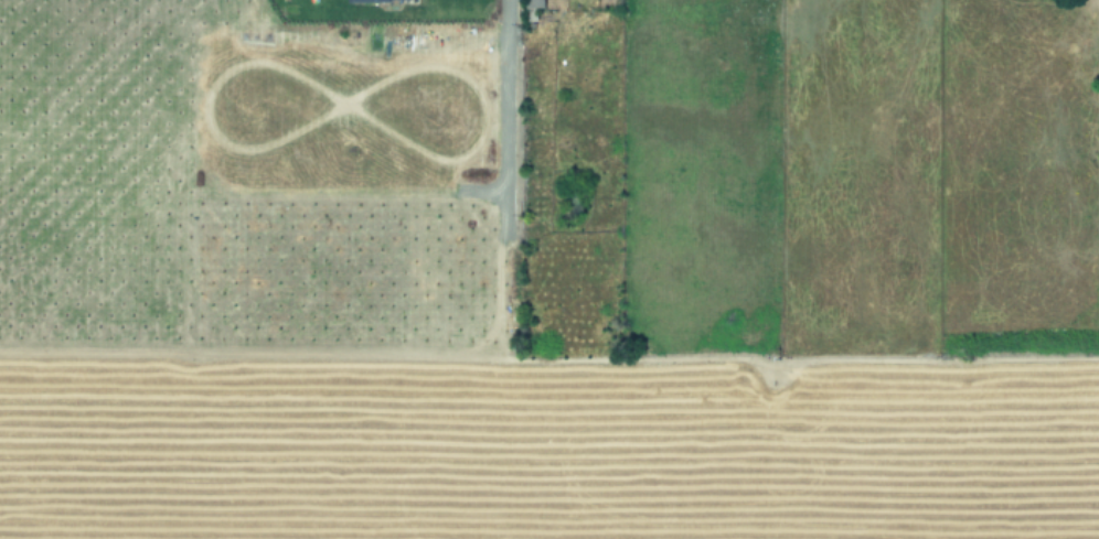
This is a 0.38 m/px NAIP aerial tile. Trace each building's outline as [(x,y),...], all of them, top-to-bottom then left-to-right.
[(538,10),(546,10),(546,0),(525,0),(525,24),(538,24),(538,10)]
